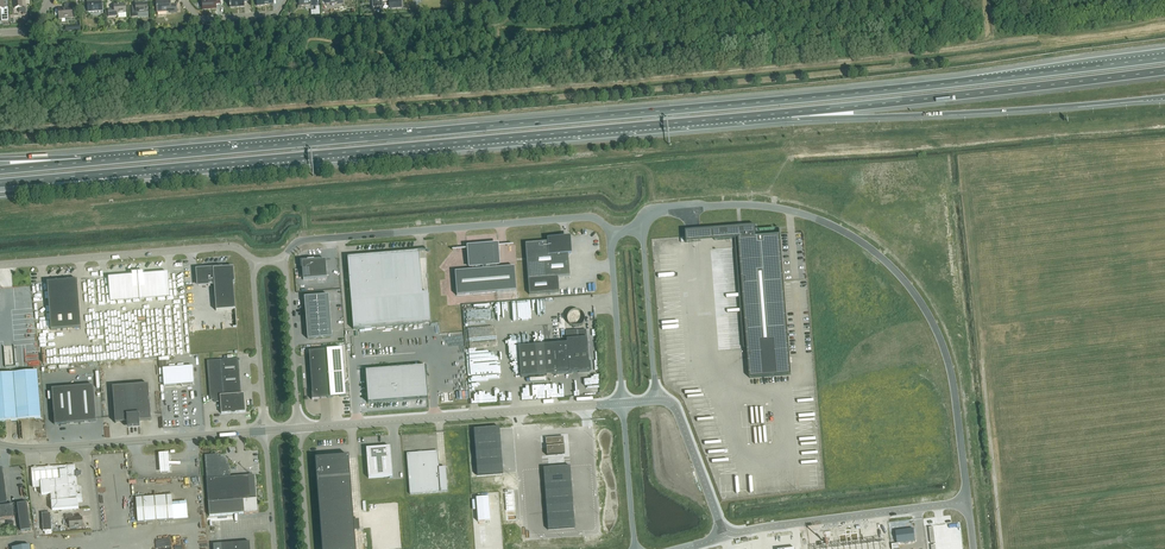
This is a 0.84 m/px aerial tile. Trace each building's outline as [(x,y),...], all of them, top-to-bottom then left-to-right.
[(1,10),(2,21),(9,21),(8,8),(4,8),(4,0),(0,0),(0,10),(1,10)] [(27,15),(26,8),(22,8),(22,0),(14,0),(15,9),(19,8),(19,13),(23,13),(23,15),(27,15)] [(220,4),(220,0),(208,0),(202,0),(203,10),(216,9),(216,4),(220,4)] [(249,2),(249,0),(229,0),(230,8),(245,7),(244,2),(249,2)] [(373,1),(373,7),(382,6),(381,1),(389,1),(389,9),(402,8),(401,0),(376,0),(376,1),(373,1)] [(88,12),(102,11),(101,1),(88,3),(88,12)] [(170,13),(177,13),(176,5),(171,6),(170,1),(156,2),(157,13),(170,12),(170,13)] [(71,12),(77,11),(76,3),(67,4),(67,8),(59,9),(60,19),(72,18),(71,12)] [(138,13),(148,12),(148,3),(142,3),(136,3),(136,6),(132,6),(133,17),(138,16),(138,13)] [(127,17),(126,13),(126,4),(114,5),(114,9),(108,10),(108,17),(118,16),(119,18),(127,17)] [(755,226),(742,227),(742,228),(738,228),(738,227),(714,229),(715,240),(739,238),(749,378),(791,375),(780,228),(779,228),(780,235),(756,237),(755,226)] [(571,253),(568,252),(567,243),(564,241),(549,242),(547,239),(548,242),(525,244),(528,280),(529,295),(559,292),(558,277),(570,276),(568,257),(568,254),(571,253)] [(512,245),(453,250),(453,251),(468,250),(469,267),(472,267),(472,271),(455,272),(457,296),(516,291),(514,267),(496,269),(496,265),(499,265),(498,247),(512,246),(512,245)] [(422,294),(419,252),(347,258),(353,330),(431,323),(428,293),(422,294)] [(326,260),(302,262),(303,280),(327,278),(326,260)] [(234,267),(197,270),(198,285),(214,284),(216,311),(235,309),(233,283),(235,282),(234,267)] [(131,276),(108,277),(110,301),(170,296),(168,273),(142,275),(141,272),(130,273),(131,276)] [(77,280),(76,280),(69,280),(68,280),(68,281),(64,281),(61,281),(57,281),(56,281),(56,282),(49,282),(47,282),(51,330),(81,328),(77,280)] [(332,337),(328,296),(305,297),(308,339),(332,337)] [(582,313),(580,311),(577,310),(574,310),(572,311),(570,313),(568,315),(567,318),(567,321),(569,323),(570,325),(573,327),(575,328),(578,327),(580,326),(582,325),(584,323),(585,320),(585,318),(584,315),(582,313)] [(567,343),(518,347),(521,377),(590,372),(586,330),(577,331),(577,330),(566,331),(567,343)] [(342,349),(309,351),(312,393),(311,393),(312,400),(320,399),(321,398),(346,397),(342,349)] [(238,358),(207,361),(210,400),(214,400),(214,402),(220,402),(221,414),(246,412),(244,394),(241,394),(238,358)] [(164,387),(194,384),(192,366),(163,369),(164,387)] [(425,366),(365,371),(367,392),(368,403),(404,400),(428,399),(425,366)] [(41,418),(37,371),(0,374),(0,422),(41,418)] [(584,383),(599,383),(599,374),(583,374),(584,383)] [(148,385),(113,388),(115,423),(129,422),(129,426),(138,425),(138,421),(151,420),(148,385)] [(55,425),(96,422),(94,386),(52,390),(55,425)] [(503,474),(499,427),(474,430),(477,476),(503,474)] [(564,437),(545,439),(547,456),(565,455),(564,437)] [(393,477),(390,447),(366,449),(369,479),(393,477)] [(446,468),(439,468),(438,451),(407,454),(410,494),(447,491),(446,468)] [(169,472),(168,452),(158,453),(160,472),(169,472)] [(217,454),(205,455),(210,516),(244,514),(258,513),(257,499),(255,475),(230,477),(229,465),(217,454)] [(356,548),(348,456),(315,459),(323,548),(356,548)] [(75,465),(31,469),(33,489),(41,488),(42,495),(51,494),(52,510),(79,508),(78,502),(77,485),(76,478),(76,472),(75,465)] [(15,517),(13,505),(7,505),(7,504),(8,503),(3,468),(0,468),(0,519),(15,517)] [(172,495),(136,498),(138,522),(174,519),(172,495)] [(488,497),(476,498),(478,522),(490,521),(488,497)] [(21,531),(31,529),(27,503),(17,504),(21,531)] [(51,513),(42,514),(43,531),(52,531),(51,513)] [(73,515),(65,515),(65,519),(69,519),(70,528),(83,527),(82,518),(73,518),(73,515)] [(911,528),(893,531),(895,543),(913,540),(911,528)] [(824,548),(886,548),(885,541),(859,545),(858,533),(850,534),(850,530),(845,530),(846,534),(839,535),(840,547),(824,548)]
